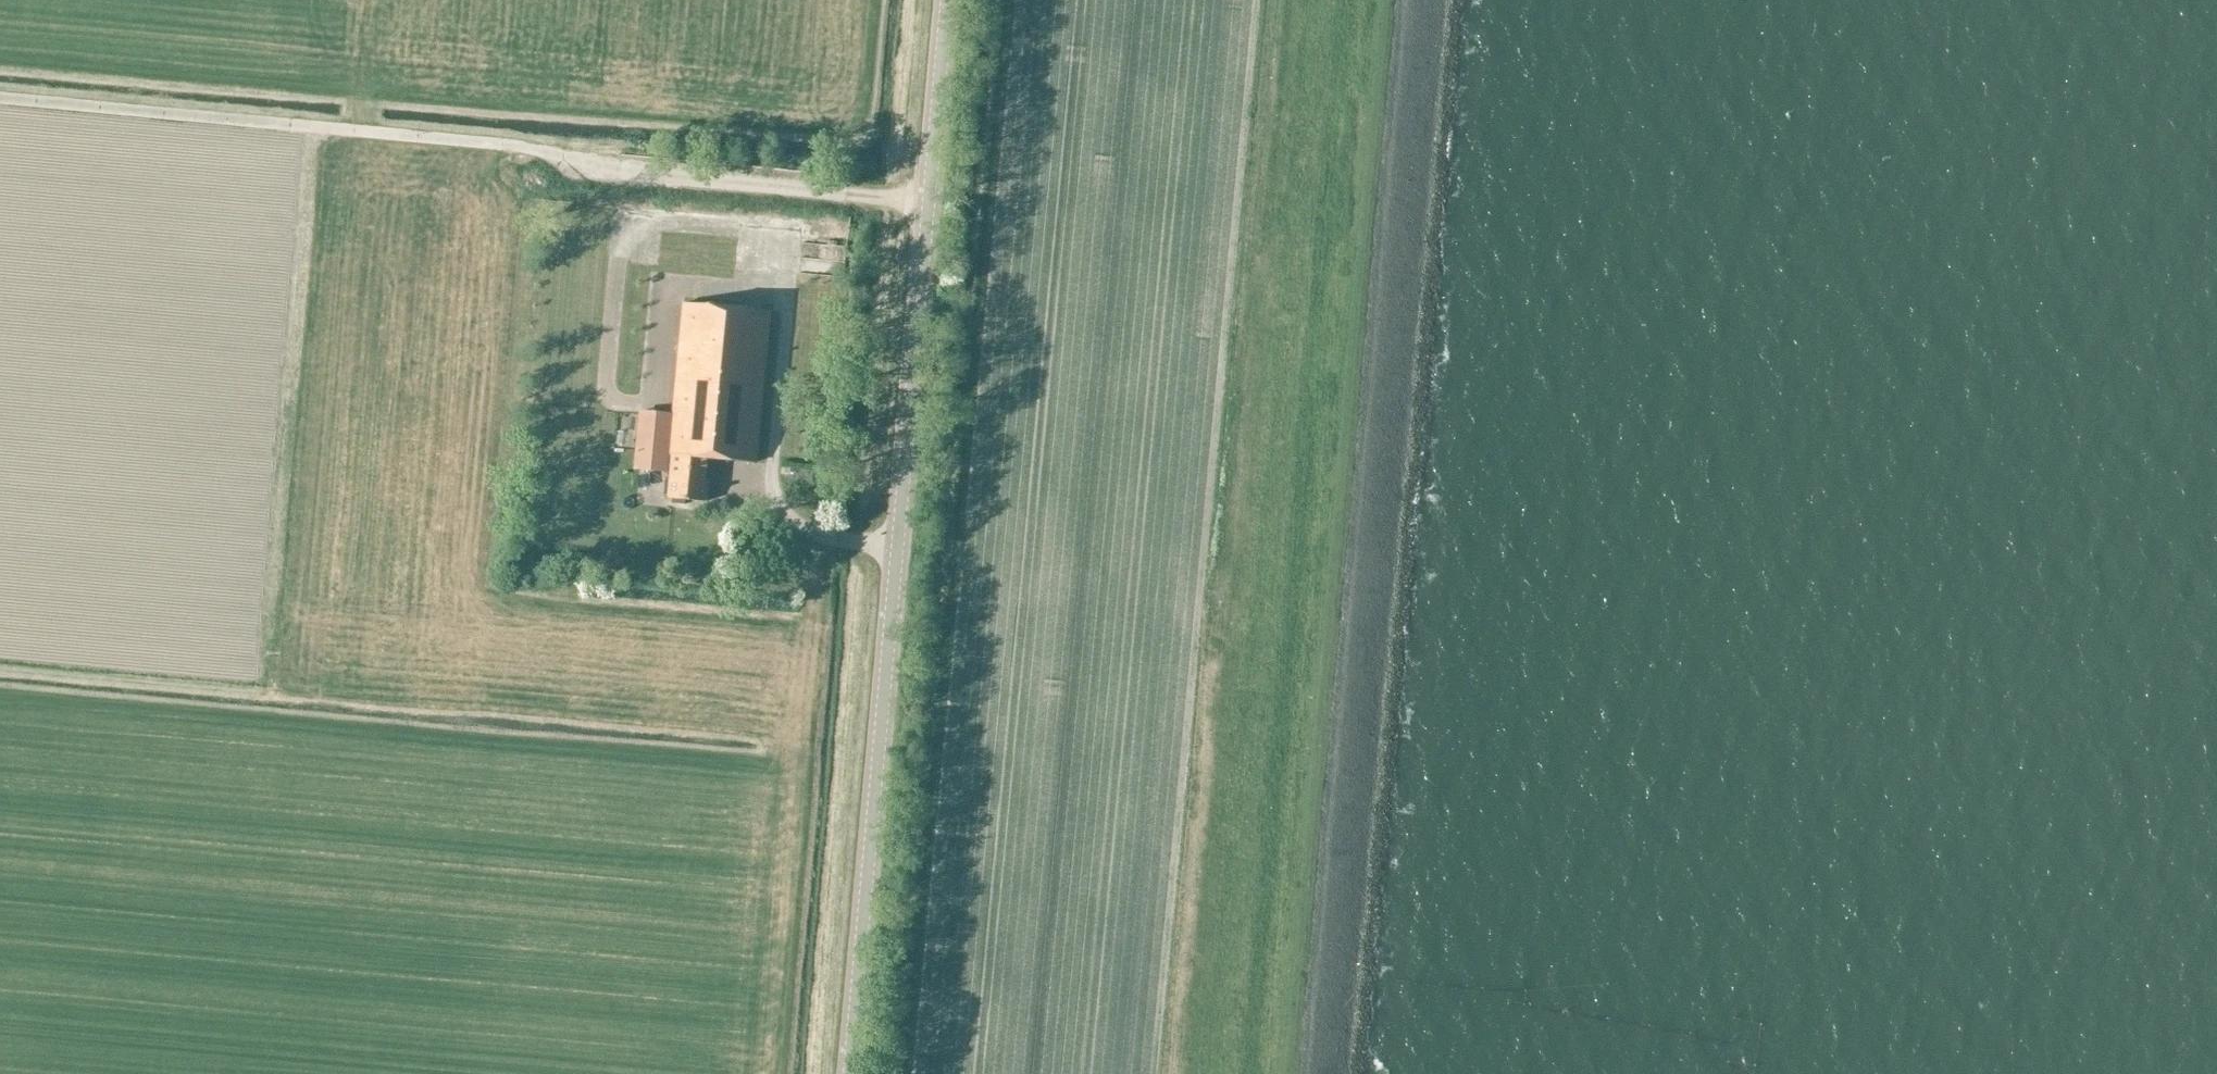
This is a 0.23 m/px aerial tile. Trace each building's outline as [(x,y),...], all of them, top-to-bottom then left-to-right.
[(703,481),(705,458),(755,462),(769,312),(681,304),(668,455),(671,455),(668,499),(705,502),(707,481),(703,481)] [(641,407),(636,464),(666,468),(672,410),(641,407)]
